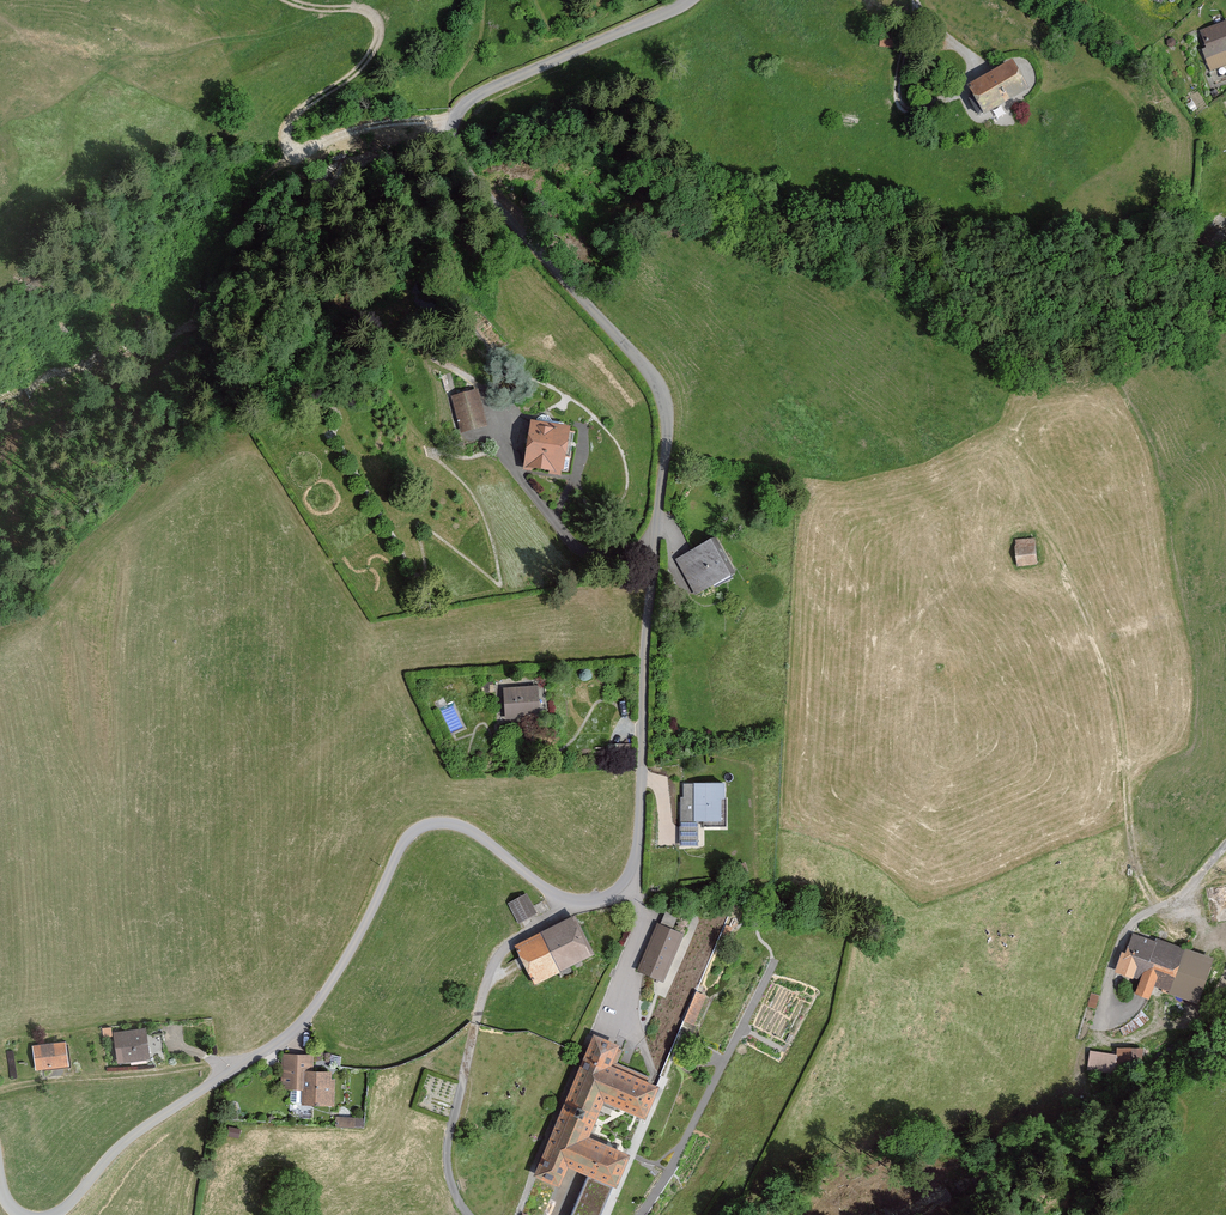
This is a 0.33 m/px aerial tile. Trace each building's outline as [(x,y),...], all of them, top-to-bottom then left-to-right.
[(1200,33),(1206,50),(1202,52),(1210,73),(1225,67),(1225,24),(1200,33)] [(879,46),(895,47),(896,34),(880,33),(879,46)] [(1028,92),(1012,64),(969,89),(985,116),(1028,92)] [(484,428),(473,393),(450,400),(461,434),(484,428)] [(570,430),(531,424),(523,472),(562,478),(570,430)] [(1035,539),(1015,541),(1017,569),(1037,568),(1035,539)] [(732,578),(713,541),(674,561),(694,598),(732,578)] [(589,598),(588,590),(574,592),(575,601),(589,598)] [(536,688),(505,690),(507,718),(538,716),(536,688)] [(630,747),(608,747),(608,762),(629,762),(630,747)] [(723,802),(723,786),(683,786),(683,800),(680,800),(680,847),(698,846),(697,827),(719,827),(719,802),(723,802)] [(746,874),(743,866),(736,869),(739,877),(746,874)] [(507,906),(518,926),(537,916),(526,896),(507,906)] [(693,929),(696,917),(685,914),(682,926),(693,929)] [(660,928),(656,926),(636,973),(663,985),(683,938),(671,933),(677,919),(666,915),(660,928)] [(592,959),(573,920),(514,949),(533,988),(592,959)] [(1197,1007),(1213,960),(1155,941),(1154,944),(1132,936),(1125,956),(1121,955),(1114,974),(1139,983),(1134,997),(1149,1002),(1153,989),(1167,993),(1166,997),(1197,1007)] [(682,1017),(694,1025),(712,995),(699,988),(682,1017)] [(111,1039),(109,1029),(101,1031),(102,1040),(111,1039)] [(144,1032),(114,1035),(116,1064),(147,1061),(144,1032)] [(610,1068),(619,1048),(594,1038),(533,1179),(558,1190),(567,1170),(587,1179),(572,1214),(600,1214),(611,1188),(615,1190),(630,1157),(589,1139),(604,1105),(644,1122),(659,1089),(610,1068)] [(67,1067),(64,1044),(31,1048),(34,1072),(67,1067)] [(1112,1073),(1115,1058),(1088,1053),(1086,1069),(1112,1073)] [(301,1107),(333,1109),(335,1084),(330,1084),(331,1076),(312,1074),(313,1059),(281,1057),(279,1092),(302,1093),(301,1107)] [(361,1129),(361,1121),(335,1121),(334,1129),(361,1129)] [(237,1132),(229,1131),(228,1140),(236,1141),(237,1132)]
